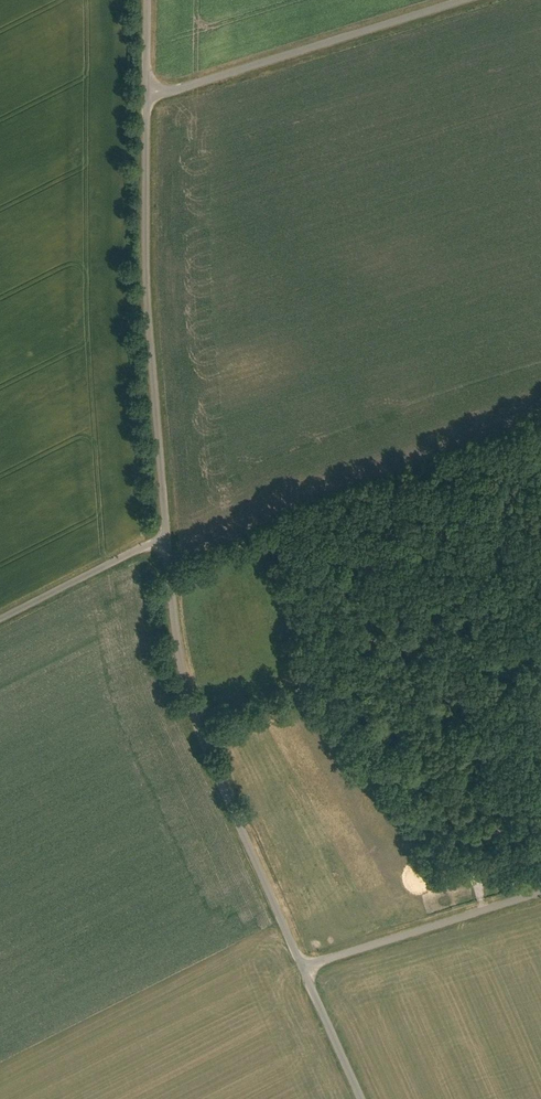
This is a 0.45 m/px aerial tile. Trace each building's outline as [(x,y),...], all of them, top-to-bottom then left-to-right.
[(456,878),(464,877),(462,868),(454,870),(456,878)]
